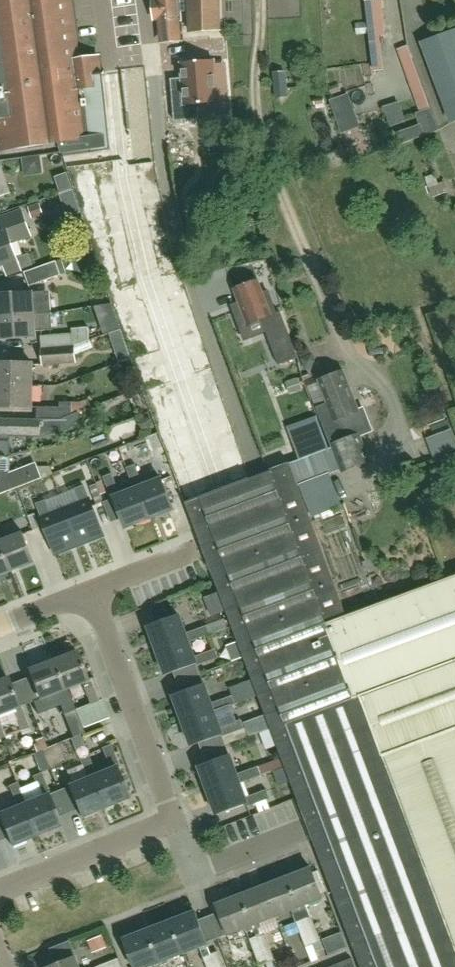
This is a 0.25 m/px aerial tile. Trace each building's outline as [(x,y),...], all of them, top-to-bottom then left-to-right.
[(4,149),(56,142),(59,142),(63,155),(111,149),(103,72),(80,75),(78,59),(77,57),(70,0),(0,0),(0,122),(4,149)] [(158,24),(180,22),(178,0),(155,0),(158,24)] [(189,33),(222,31),(221,0),(188,0),(189,33)] [(423,42),(453,122),(454,121),(454,30),(423,42)] [(182,63),(183,79),(185,96),(173,97),(175,121),(199,119),(199,116),(198,104),(217,102),(214,64),(214,60),(182,63)] [(286,71),(273,73),(275,85),(276,96),(288,94),(287,84),(286,71)] [(380,126),(371,129),(362,107),(349,112),(365,152),(387,143),(380,126)] [(201,129),(177,130),(178,139),(201,137),(201,129)] [(12,193),(2,166),(0,167),(0,166),(0,197),(12,193)] [(67,171),(58,174),(64,190),(73,187),(67,171)] [(73,189),(61,193),(68,216),(82,211),(73,189)] [(2,268),(1,264),(5,263),(8,272),(33,264),(29,254),(19,257),(12,241),(31,234),(23,210),(0,218),(0,224),(3,231),(0,232),(0,269),(2,268)] [(56,261),(25,272),(29,285),(61,274),(56,261)] [(236,312),(235,312),(241,329),(262,321),(274,351),(280,366),(298,359),(292,344),(293,344),(280,311),(277,313),(269,291),(263,293),(259,280),(235,289),(239,302),(233,305),(236,312)] [(0,294),(0,316),(44,313),(42,292),(33,293),(33,292),(0,294)] [(44,313),(0,316),(0,339),(36,336),(36,331),(45,330),(44,313)] [(90,340),(90,336),(89,328),(89,327),(73,328),(73,334),(42,336),(43,348),(74,346),(90,340)] [(74,346),(43,348),(44,365),(76,363),(76,354),(93,348),(90,340),(74,346)] [(0,363),(0,385),(33,385),(33,363),(0,363)] [(330,450),(292,464),(300,485),(341,470),(342,473),(371,461),(371,460),(362,440),(360,433),(363,432),(366,429),(368,426),(368,422),(364,411),(360,412),(344,371),(332,376),(320,381),(328,403),(318,407),(332,444),(331,445),(332,447),(329,448),(330,450)] [(0,385),(0,406),(33,406),(33,385),(0,385)] [(37,406),(37,419),(41,419),(62,419),(92,406),(89,398),(80,402),(60,401),(60,406),(37,406)] [(308,419),(286,427),(291,443),(294,442),(297,451),(299,459),(292,462),(291,462),(292,464),(330,450),(329,448),(323,431),(315,412),(312,413),(306,415),(308,419)] [(9,418),(9,431),(41,431),(41,419),(37,419),(9,418)] [(10,457),(10,435),(0,435),(0,457),(10,457)] [(152,457),(161,480),(148,485),(146,479),(142,480),(136,464),(142,461),(136,447),(121,453),(127,468),(135,490),(138,489),(150,519),(173,510),(169,498),(178,495),(171,475),(170,476),(162,454),(152,457)] [(10,457),(0,457),(0,494),(19,487),(14,475),(10,476),(10,457)] [(186,504),(196,530),(206,557),(209,563),(211,569),(212,572),(216,581),(220,592),(227,611),(238,641),(244,657),(266,715),(271,728),(297,798),(303,814),(355,951),(361,966),(454,966),(454,576),(447,579),(368,608),(349,616),(336,582),(310,513),(300,485),(292,464),(268,473),(255,478),(186,504)] [(29,469),(34,481),(42,478),(42,477),(38,466),(29,469)] [(121,495),(113,473),(104,477),(113,499),(115,497),(127,527),(150,519),(138,489),(135,490),(121,495)] [(84,486),(75,489),(80,502),(66,508),(80,545),(104,535),(90,499),(89,499),(84,486)] [(42,517),(41,518),(55,554),(80,545),(66,508),(51,514),(46,501),(37,504),(42,517)] [(5,540),(0,528),(0,552),(8,573),(31,564),(20,535),(5,540)] [(150,627),(158,651),(210,632),(208,626),(187,634),(180,615),(150,627)] [(210,632),(158,651),(167,675),(198,663),(198,665),(220,658),(216,649),(195,657),(190,642),(211,635),(210,632)] [(75,651),(52,660),(64,691),(67,689),(82,683),(90,704),(102,699),(94,677),(86,680),(75,651)] [(64,691),(52,660),(28,669),(40,700),(59,692),(67,713),(75,710),(67,689),(64,691)] [(0,679),(0,727),(17,720),(21,731),(31,727),(22,705),(20,706),(11,684),(9,676),(0,679)] [(205,684),(175,695),(184,722),(236,703),(233,695),(212,703),(207,689),(228,681),(227,680),(206,687),(205,684)] [(236,703),(184,722),(193,746),(223,735),(224,736),(245,729),(242,720),(221,728),(215,712),(236,705),(236,703)] [(266,715),(244,722),(249,736),(271,728),(266,715)] [(85,748),(80,735),(70,739),(76,751),(85,748)] [(120,767),(111,745),(102,749),(111,770),(96,776),(92,778),(104,806),(128,797),(117,768),(120,767)] [(96,776),(87,754),(79,757),(88,779),(68,787),(80,816),(104,806),(92,778),(96,776)] [(207,764),(200,766),(210,793),(241,782),(262,774),(259,766),(238,774),(231,755),(230,755),(207,764)] [(25,804),(37,833),(60,824),(49,795),(50,794),(41,772),(33,776),(42,797),(26,804),(25,804)] [(13,843),(37,833),(25,804),(26,804),(18,782),(9,786),(17,807),(2,814),(13,843)] [(241,782),(210,793),(218,815),(220,814),(247,804),(248,807),(267,800),(270,799),(267,790),(247,798),(241,782)] [(263,818),(280,811),(277,802),(260,809),(263,818)] [(320,891),(312,871),(311,868),(287,877),(303,919),(311,916),(306,905),(323,899),(320,891)] [(303,919),(287,877),(264,886),(276,917),(293,910),(297,922),(303,919)] [(276,917),(264,886),(241,895),(253,926),(276,917)] [(253,926),(241,895),(216,905),(228,935),(230,935),(253,926)] [(196,913),(172,922),(184,953),(200,946),(203,956),(212,953),(207,942),(199,920),(196,913)] [(303,919),(297,922),(302,934),(316,929),(311,916),(303,919)] [(167,959),(184,953),(172,922),(149,931),(160,962),(167,959)] [(313,944),(321,941),(316,929),(302,934),(306,947),(313,944)] [(149,931),(125,940),(135,966),(146,966),(154,964),(155,966),(163,966),(149,931)] [(270,945),(265,933),(250,939),(255,952),(270,945)] [(260,965),(266,962),(267,962),(275,959),(270,945),(255,952),(260,965)] [(212,953),(203,956),(207,966),(214,966),(223,964),(219,952),(218,952),(217,951),(212,953)] [(49,966),(81,966),(76,956),(49,966)] [(119,958),(107,963),(108,966),(122,966),(119,958)]
